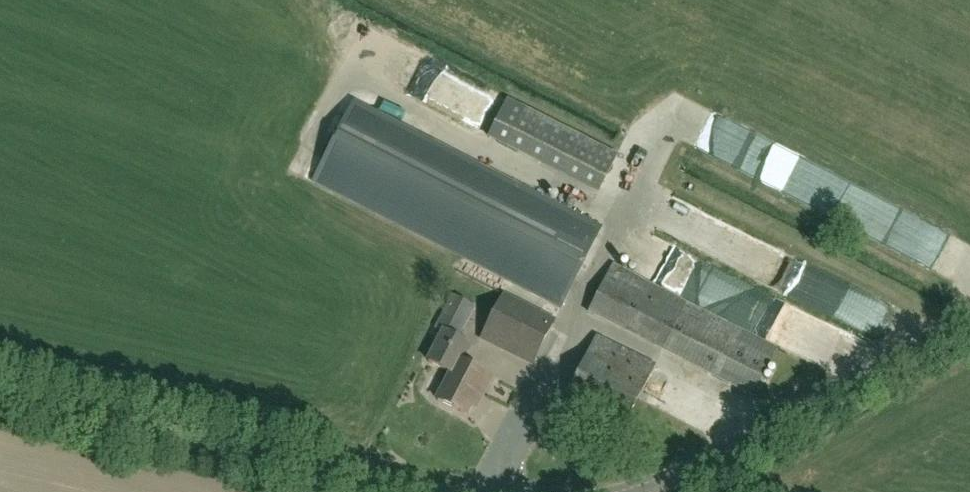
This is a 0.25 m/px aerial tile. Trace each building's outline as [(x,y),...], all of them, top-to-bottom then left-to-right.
[(488,138),(506,147),(597,193),(615,157),(506,102),(488,138)] [(600,228),(492,174),(416,135),(376,215),(560,308),(600,228)] [(356,139),(353,153),(375,157),(378,143),(356,139)] [(332,160),(332,169),(351,170),(351,161),(332,160)] [(807,264),(794,287),(869,329),(882,306),(807,264)] [(777,350),(743,333),(612,266),(588,313),(719,380),(753,397),(777,350)] [(480,340),(531,366),(555,320),(504,293),(480,340)] [(458,360),(462,363),(471,346),(458,340),(473,309),(451,298),(435,331),(442,334),(427,362),(451,374),(458,360)] [(813,354),(828,329),(809,317),(801,330),(808,335),(801,347),(813,354)] [(654,365),(596,337),(565,401),(623,429),(654,365)] [(490,377),(462,363),(458,360),(451,374),(437,401),(464,415),(469,406),(474,408),(490,377)]
